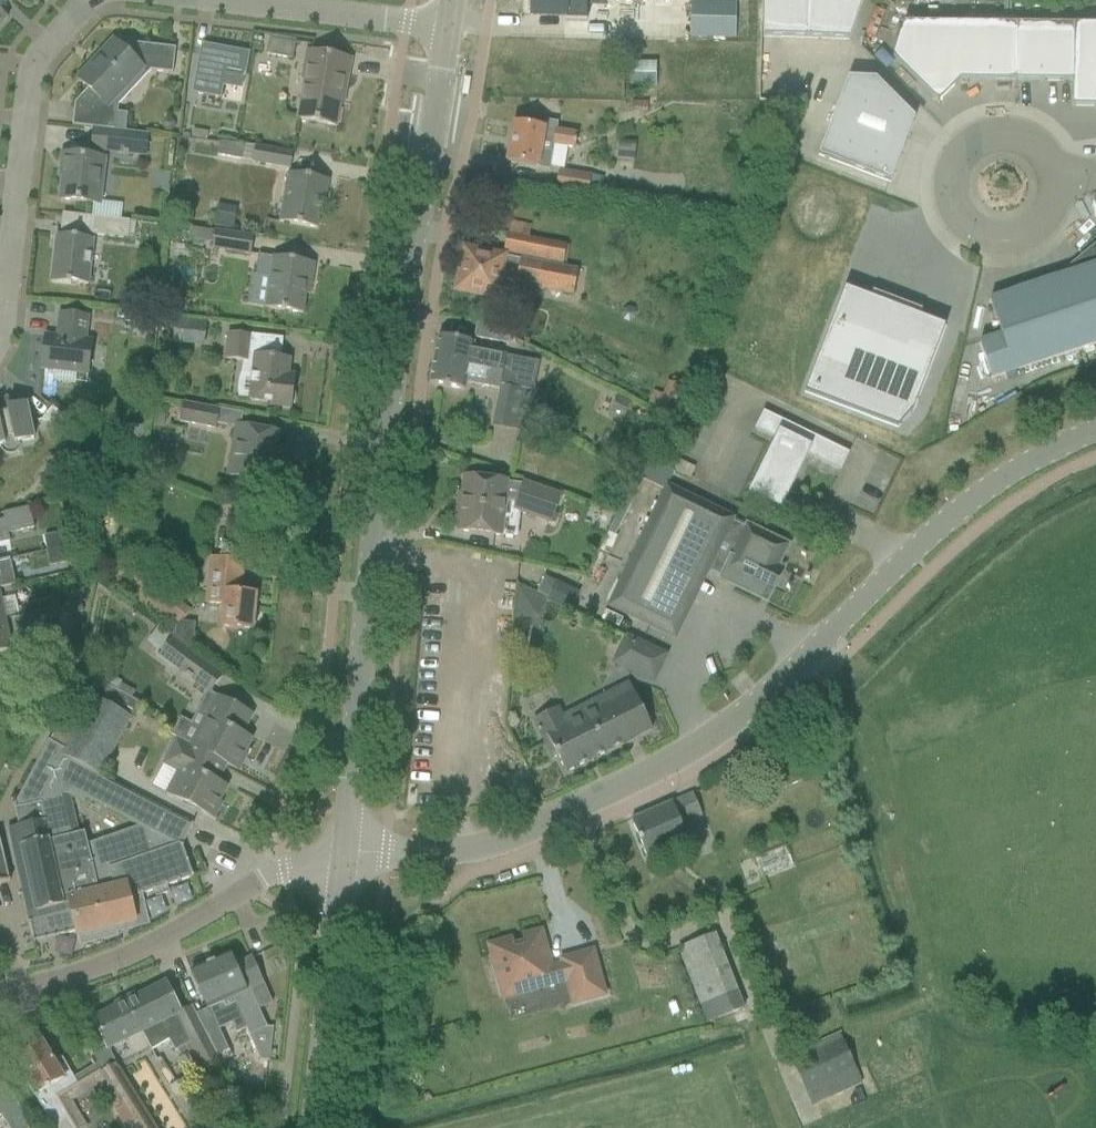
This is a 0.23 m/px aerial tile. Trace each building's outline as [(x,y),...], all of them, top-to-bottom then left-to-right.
[(532,16),(567,17),(567,2),(586,3),(586,4),(605,5),(605,0),(532,0),(532,16)] [(762,38),(849,41),(862,0),(764,0),(762,38)] [(690,1),(688,36),(735,38),(748,38),(749,2),(737,1),(690,1)] [(1015,81),(1016,25),(903,24),(892,58),(937,103),(959,81),(1015,81)] [(1072,26),(1016,25),(1015,81),(1071,82),(1072,26)] [(1072,26),(1071,82),(1071,107),(1095,107),(1095,26),(1072,26)] [(269,40),(266,55),(292,60),(295,45),(269,40)] [(72,126),(94,129),(113,130),(115,112),(113,112),(114,104),(112,102),(141,71),(146,75),(150,71),(172,73),(173,70),(175,48),(128,43),(122,49),(113,41),(97,58),(99,60),(79,81),(87,89),(74,103),(72,126)] [(201,50),(199,49),(191,94),(220,99),(225,71),(243,74),(243,78),(244,78),(249,53),(210,46),(208,56),(200,54),(201,50)] [(307,52),(304,70),(307,70),(298,120),(335,126),(341,94),(344,94),(350,60),(307,52)] [(629,87),(655,88),(656,63),(629,63),(629,87)] [(914,118),(877,81),(848,80),(818,157),(888,183),(914,118)] [(507,163),(529,166),(536,167),(536,169),(549,171),(554,146),(573,149),(575,133),(557,129),(557,122),(544,120),(543,129),(513,124),(507,163)] [(94,130),(91,150),(146,156),(148,136),(94,130)] [(218,156),(241,161),(244,146),(220,142),(218,156)] [(255,146),(252,162),(290,169),(293,153),(255,146)] [(60,200),(82,202),(99,204),(104,159),(62,154),(61,161),(64,161),(60,200)] [(558,171),(555,189),(588,194),(602,197),(604,179),(590,177),(558,171)] [(279,222),(295,225),(316,229),(320,211),(323,212),(328,180),(288,173),(279,222)] [(219,211),(216,231),(238,235),(241,215),(219,211)] [(91,217),(89,235),(127,239),(129,221),(91,217)] [(189,242),(211,246),(211,248),(250,255),(253,238),(238,235),(216,231),(191,227),(189,242)] [(508,235),(505,252),(563,264),(566,246),(508,235)] [(50,283),(71,286),(71,283),(87,285),(93,240),(56,236),(50,283)] [(1001,336),(979,344),(990,379),(1095,344),(1095,243),(1065,270),(1067,275),(989,301),(1001,336)] [(456,291),(478,295),(495,298),(499,280),(573,294),(577,271),(464,249),(456,291)] [(269,278),(268,287),(265,309),(303,315),(307,286),(311,287),(314,264),(272,257),(272,258),(258,256),(255,276),(269,278)] [(844,288),(804,393),(897,429),(913,411),(945,326),(844,288)] [(161,315),(181,317),(182,295),(163,293),(161,315)] [(44,336),(41,369),(87,374),(91,341),(85,340),(88,317),(59,314),(56,337),(44,336)] [(133,335),(150,338),(154,319),(137,316),(133,335)] [(173,344),(204,347),(206,324),(175,321),(173,344)] [(476,323),(473,339),(508,346),(511,330),(476,323)] [(226,334),(224,359),(254,362),(250,401),(268,404),(268,407),(291,409),(293,387),(286,386),(289,360),(274,358),(275,355),(256,353),(258,337),(226,334)] [(438,336),(434,360),(502,373),(500,383),(533,390),(538,364),(472,352),(473,343),(438,336)] [(502,373),(434,360),(429,384),(464,391),(465,383),(499,389),(500,383),(502,373)] [(500,383),(499,389),(494,419),(531,426),(537,391),(533,390),(500,383)] [(657,408),(676,416),(686,391),(667,383),(657,408)] [(33,440),(25,404),(14,406),(6,397),(0,401),(0,447),(33,440)] [(183,403),(179,423),(214,429),(218,409),(183,403)] [(849,454),(763,412),(754,430),(774,440),(748,494),(780,510),(807,456),(840,472),(849,454)] [(121,426),(119,445),(142,453),(145,429),(121,426)] [(227,476),(253,481),(274,485),(279,458),(274,457),(278,434),(236,426),(227,476)] [(457,532),(479,534),(502,537),(506,502),(515,503),(512,511),(551,525),(562,495),(522,481),(521,484),(508,482),(464,477),(460,510),(456,510),(455,525),(458,526),(457,532)] [(617,590),(616,590),(608,607),(674,639),(707,570),(721,577),(720,580),(750,594),(751,594),(761,599),(775,570),(788,545),(786,544),(786,545),(746,526),(745,528),(731,522),(733,519),(711,508),(710,509),(667,487),(617,590)] [(9,542),(8,535),(34,529),(29,508),(2,514),(3,521),(0,521),(0,544),(9,542)] [(45,550),(48,567),(65,564),(66,545),(45,550)] [(14,586),(9,560),(0,562),(0,589),(14,586)] [(211,560),(208,582),(206,604),(222,606),(220,627),(252,630),(256,595),(240,594),(243,563),(211,560)] [(127,562),(112,581),(174,628),(191,610),(127,562)] [(545,576),(537,593),(547,598),(545,601),(547,602),(569,613),(570,613),(579,593),(555,581),(545,576)] [(545,601),(518,587),(516,618),(537,621),(547,602),(545,601)] [(67,595),(69,604),(81,602),(85,601),(83,591),(67,595)] [(5,620),(4,617),(19,614),(15,597),(1,600),(0,598),(0,621),(5,620)] [(81,602),(69,604),(65,605),(67,615),(83,612),(81,602)] [(5,620),(0,621),(0,653),(25,647),(21,632),(25,631),(22,616),(5,620)] [(157,629),(147,642),(161,653),(171,640),(157,629)] [(627,636),(613,664),(633,673),(646,645),(627,636)] [(161,653),(159,657),(209,694),(222,678),(171,640),(161,653)] [(94,666),(88,676),(117,691),(121,682),(110,676),(111,675),(94,666)] [(60,722),(49,742),(62,750),(60,755),(99,776),(129,717),(140,703),(131,699),(117,691),(88,676),(81,673),(77,670),(77,689),(64,714),(60,722)] [(597,699),(602,709),(541,739),(552,760),(557,757),(565,774),(651,730),(633,694),(627,684),(597,699)] [(217,698),(191,747),(226,765),(238,771),(241,765),(238,764),(250,740),(241,735),(251,716),(231,705),(217,698)] [(173,747),(164,765),(165,766),(179,773),(167,795),(200,812),(213,819),(216,813),(213,811),(226,788),(216,783),(226,765),(191,747),(177,739),(173,747)] [(18,827),(9,829),(10,833),(20,879),(22,890),(30,924),(34,942),(76,933),(52,840),(77,834),(68,795),(83,803),(86,798),(137,826),(181,847),(193,825),(173,815),(99,777),(99,776),(60,755),(62,750),(49,742),(17,803),(18,808),(14,809),(15,811),(18,827)] [(630,821),(639,841),(647,861),(689,844),(681,826),(702,817),(693,795),(630,821)] [(77,834),(52,840),(69,901),(76,933),(77,937),(134,923),(129,900),(153,892),(155,898),(164,895),(169,893),(167,887),(192,878),(181,847),(137,826),(88,843),(86,832),(77,834)] [(9,882),(10,882),(0,842),(0,884),(9,882)] [(550,970),(540,933),(522,938),(523,943),(513,945),(512,940),(489,947),(500,987),(537,977),(540,988),(554,984),(554,983),(567,980),(573,1004),(603,995),(592,953),(562,961),(563,966),(550,970)] [(708,1023),(743,1009),(714,935),(679,949),(708,1023)] [(229,955),(212,962),(221,982),(216,985),(224,1002),(223,1003),(226,1008),(236,1003),(236,1004),(239,1010),(247,1029),(246,1029),(248,1034),(266,1026),(250,991),(262,985),(251,959),(234,966),(229,955)] [(212,962),(190,972),(199,992),(207,1010),(217,1031),(231,1024),(236,1034),(246,1029),(247,1029),(239,1010),(236,1004),(236,1003),(226,1008),(223,1003),(224,1002),(216,985),(221,982),(212,962)] [(164,984),(126,1003),(140,1032),(141,1032),(152,1050),(168,1041),(175,1053),(178,1051),(189,1045),(204,1073),(221,1063),(217,1056),(209,1041),(196,1015),(192,1007),(179,1013),(174,1004),(164,984)] [(126,1003),(92,1020),(102,1040),(107,1049),(140,1032),(126,1003)] [(266,1026),(248,1034),(248,1036),(260,1061),(268,1061),(271,1027),(266,1026)] [(219,1036),(209,1041),(217,1056),(229,1051),(221,1035),(219,1036)] [(785,1053),(801,1088),(842,1070),(827,1035),(785,1053)] [(16,1059),(28,1078),(30,1081),(26,1083),(35,1098),(36,1097),(51,1124),(54,1127),(72,1127),(69,1123),(65,1115),(55,1098),(77,1084),(70,1073),(62,1059),(56,1063),(42,1043),(16,1059)] [(89,1060),(93,1067),(120,1111),(116,1113),(124,1126),(127,1124),(130,1127),(155,1127),(139,1102),(108,1049),(89,1060)] [(182,1081),(169,1089),(193,1127),(206,1118),(182,1081)] [(1,1117),(8,1127),(31,1127),(4,1082),(0,1085),(0,1117),(1,1117)]
